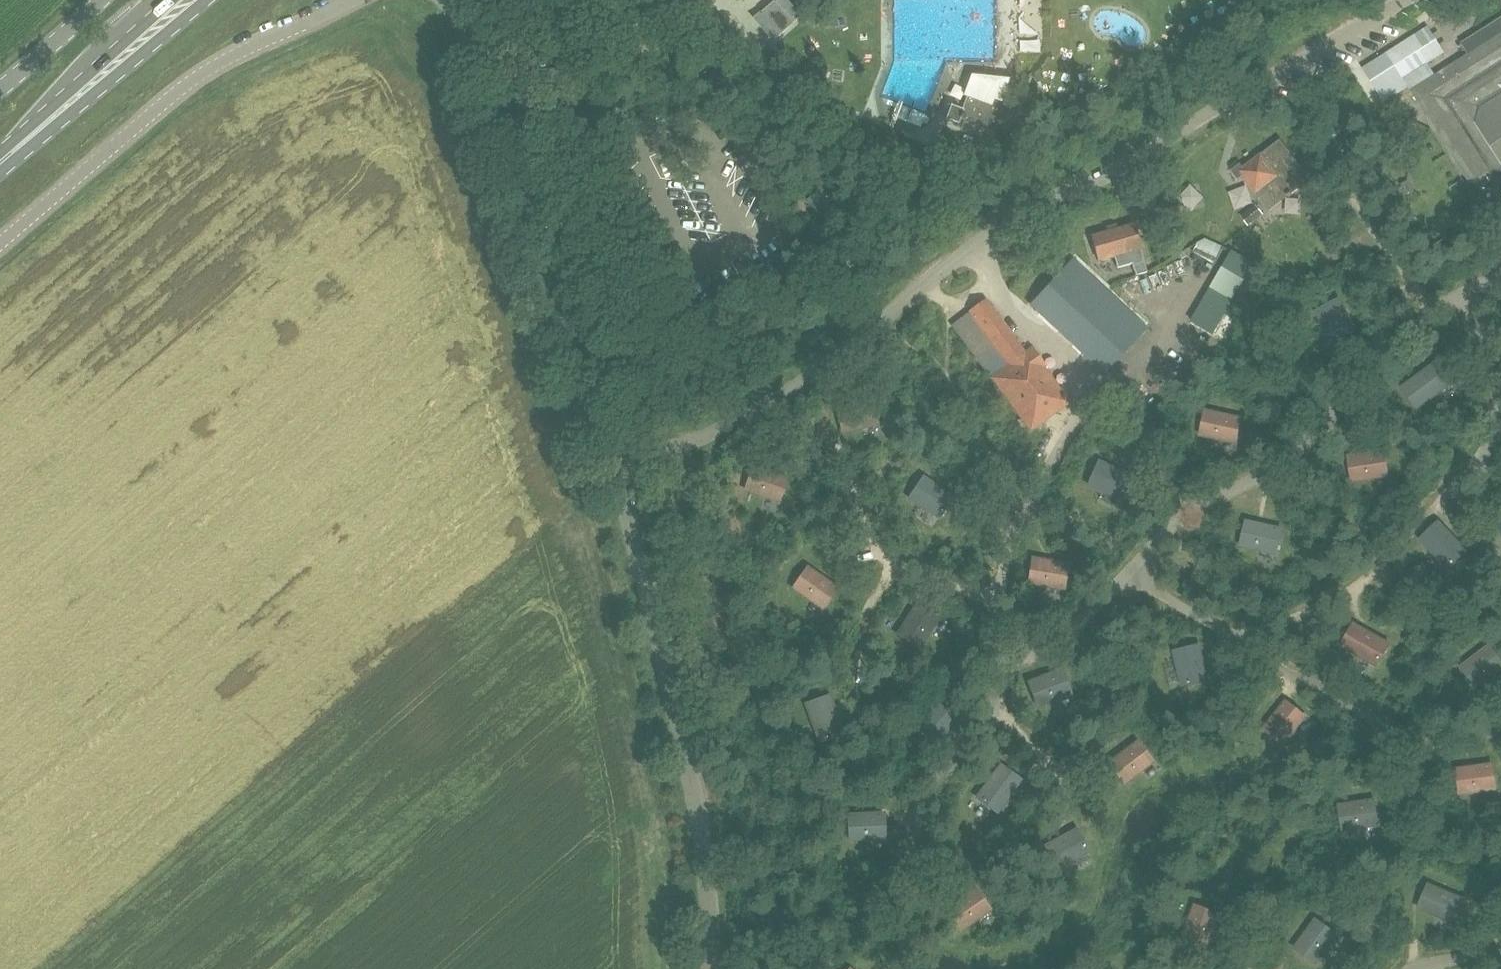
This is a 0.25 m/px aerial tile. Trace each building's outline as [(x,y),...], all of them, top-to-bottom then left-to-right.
[(778,0),(759,16),(777,37),(796,21),(778,0)] [(1464,45),(1470,55),(1436,77),(1412,93),(1470,182),(1490,169),(1500,171),(1500,21),(1464,45)] [(1430,27),(1366,68),(1388,102),(1409,88),(1412,93),(1436,77),(1427,65),(1446,52),(1430,27)] [(1007,101),(1002,99),(1010,78),(972,74),(965,94),(968,95),(962,110),(952,106),(947,119),(957,122),(956,125),(962,127),(965,121),(1002,135),(1009,117),(1014,119),(1022,100),(1009,95),(1007,101)] [(915,115),(900,120),(905,136),(920,131),(915,115)] [(923,119),(919,130),(933,135),(937,124),(923,119)] [(1271,211),(1312,179),(1281,139),(1245,167),(1242,163),(1232,170),(1239,179),(1244,175),(1271,211)] [(672,145),(679,162),(686,159),(679,141),(672,145)] [(817,192),(807,199),(819,215),(829,207),(817,192)] [(1092,235),(1099,261),(1114,256),(1117,268),(1132,263),(1136,276),(1147,272),(1140,249),(1141,249),(1134,223),(1092,235)] [(1242,280),(1251,265),(1232,254),(1223,269),(1242,280)] [(1063,270),(1032,306),(1104,369),(1136,333),(1063,270)] [(1175,278),(1166,280),(1171,301),(1180,299),(1175,278)] [(1159,281),(1143,288),(1150,306),(1166,299),(1159,281)] [(1339,299),(1317,311),(1333,342),(1356,330),(1339,299)] [(1045,365),(1032,348),(1026,353),(986,300),(952,325),(1030,430),(1069,402),(1043,366),(1045,365)] [(1454,382),(1438,361),(1402,388),(1417,408),(1454,382)] [(838,406),(844,431),(878,423),(872,399),(838,406)] [(1201,434),(1236,442),(1241,417),(1207,409),(1201,434)] [(1349,455),(1353,481),(1388,475),(1384,450),(1349,455)] [(1131,476),(1098,462),(1088,485),(1120,499),(1131,476)] [(746,489),(780,500),(788,476),(754,465),(746,489)] [(938,518),(953,496),(924,477),(909,498),(938,518)] [(1277,552),(1282,528),(1248,520),(1243,545),(1277,552)] [(1467,551),(1439,522),(1420,540),(1448,568),(1467,551)] [(1063,588),(1067,562),(1033,556),(1029,583),(1063,588)] [(793,587),(823,608),(837,587),(808,566),(793,587)] [(918,604),(899,633),(921,647),(939,618),(918,604)] [(1376,666),(1389,643),(1354,624),(1341,646),(1376,666)] [(1199,645),(1174,651),(1182,686),(1207,680),(1199,645)] [(1477,687),(1500,668),(1500,660),(1490,645),(1462,666),(1477,687)] [(1030,681),(1039,704),(1071,693),(1062,669),(1030,681)] [(806,704),(819,741),(844,733),(830,695),(806,704)] [(1265,729),(1284,745),(1307,718),(1287,701),(1265,729)] [(938,703),(914,730),(934,747),(957,720),(938,703)] [(1153,762),(1137,741),(1109,763),(1125,783),(1153,762)] [(1458,769),(1461,794),(1496,789),(1492,764),(1458,769)] [(1021,780),(1000,765),(977,797),(997,812),(1021,780)] [(1340,805),(1344,831),(1380,825),(1376,799),(1340,805)] [(849,814),(850,840),(885,838),(884,812),(849,814)] [(1089,852),(1077,829),(1046,846),(1058,868),(1089,852)] [(1466,900),(1429,884),(1419,908),(1455,923),(1466,900)] [(961,928),(990,909),(976,888),(947,908),(961,928)] [(1195,904),(1182,937),(1206,946),(1219,913),(1195,904)] [(1296,947),(1317,962),(1338,934),(1317,918),(1296,947)]
